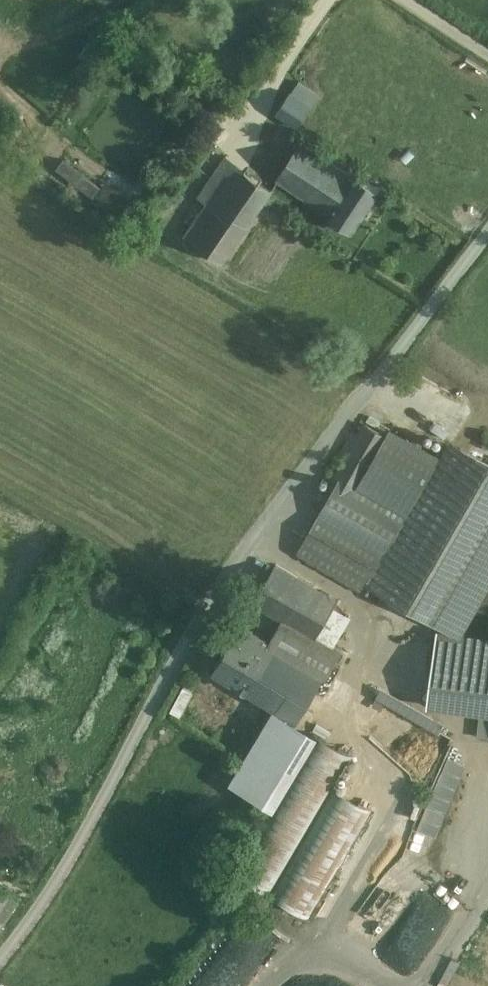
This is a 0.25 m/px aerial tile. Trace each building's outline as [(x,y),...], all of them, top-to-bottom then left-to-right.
[(320,96),(298,82),(276,114),(297,129),(320,96)] [(352,174),(301,141),(277,177),(328,211),(352,174)] [(273,189),(226,156),(197,198),(207,204),(186,234),(224,260),(273,189)] [(61,158),(53,171),(94,196),(102,184),(61,158)] [(380,189),(354,171),(352,174),(328,211),(326,214),(352,231),(380,189)] [(365,424),(326,493),(330,496),(341,476),(359,487),(387,436),(365,424)] [(436,461),(388,433),(387,436),(359,487),(406,514),(436,461)] [(370,585),(429,619),(487,516),(487,464),(451,443),(370,585)] [(359,487),(341,476),(330,496),(319,516),(384,553),(407,514),(406,514),(359,487)] [(384,553),(319,516),(298,553),(363,591),(384,553)] [(424,624),(455,640),(487,584),(487,516),(429,619),(424,624)] [(337,601),(276,566),(254,604),(281,620),(296,628),(315,639),(337,601)] [(268,642),(239,625),(211,673),(247,695),(276,647),(286,653),(287,653),(289,648),(286,646),(296,628),(281,620),(268,642)] [(424,702),(455,640),(424,624),(382,706),(428,730),(438,709),(424,702)] [(340,653),(315,639),(296,628),(286,646),(289,648),(287,653),(325,675),(324,677),(326,678),(340,653)] [(455,640),(424,702),(438,709),(470,648),(455,640)] [(455,640),(470,648),(438,709),(487,717),(487,644),(455,640)] [(325,675),(287,653),(286,653),(276,647),(247,695),(296,724),(324,677),(325,675)] [(182,684),(172,710),(183,715),(193,689),(182,684)] [(313,732),(232,870),(271,893),(333,786),(352,754),(313,732)] [(439,781),(458,790),(468,767),(448,759),(439,781)] [(333,786),(271,893),(309,915),(372,808),(333,786)] [(0,886),(0,921),(1,921),(17,897),(0,886)]
